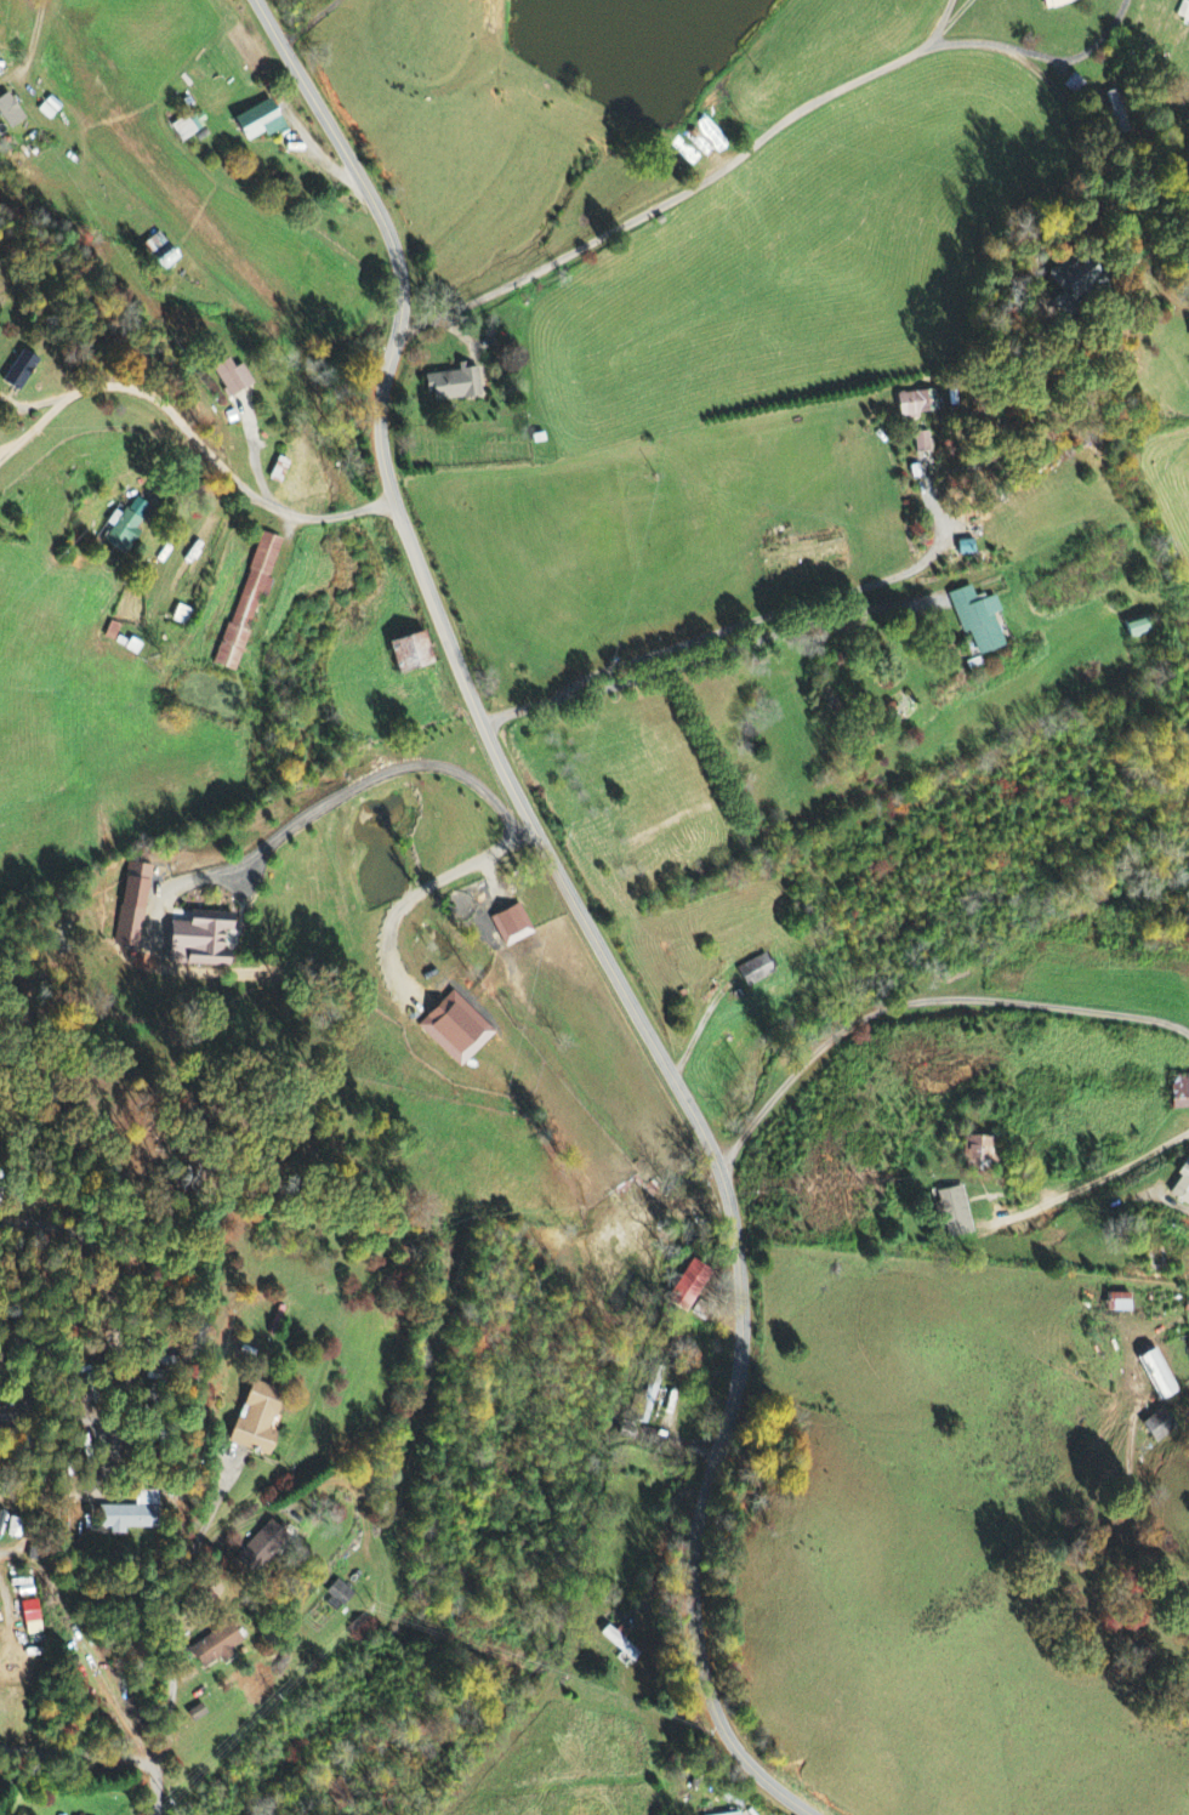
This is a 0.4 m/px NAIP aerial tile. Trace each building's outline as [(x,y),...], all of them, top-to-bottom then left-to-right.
[(1041,11),(1081,0),(1038,0),(1041,11)] [(7,131),(22,120),(5,94),(0,98),(0,121),(7,131)] [(282,130),(271,102),(230,119),(241,147),(282,130)] [(180,143),(206,129),(197,113),(171,126),(180,143)] [(1054,300),(1080,278),(1062,256),(1036,277),(1054,300)] [(28,359),(11,352),(0,379),(0,388),(14,394),(28,359)] [(252,388),(243,365),(233,370),(229,360),(213,367),(226,399),(252,388)] [(424,376),(427,404),(480,398),(477,366),(457,368),(457,373),(424,376)] [(894,394),(895,418),(934,416),(933,393),(894,394)] [(913,455),(928,453),(927,433),(911,435),(913,455)] [(114,512),(105,526),(111,530),(103,542),(124,556),(140,533),(134,529),(148,508),(134,499),(122,517),(114,512)] [(216,669),(235,674),(258,594),(265,596),(281,541),(255,533),(216,669)] [(947,595),(961,636),(967,634),(975,657),(1002,648),(991,617),(999,614),(993,598),(976,604),(970,587),(947,595)] [(191,613),(177,606),(168,622),(182,629),(191,613)] [(1127,643),(1149,635),(1143,619),(1121,627),(1127,643)] [(394,677),(432,664),(422,633),(384,645),(394,677)] [(140,948),(149,866),(125,864),(116,946),(140,948)] [(489,917),(503,948),(532,935),(518,903),(489,917)] [(166,964),(224,967),(225,931),(229,932),(230,913),(187,911),(186,923),(168,922),(166,964)] [(743,987),(773,975),(765,955),(735,968),(743,987)] [(494,1034),(450,991),(416,1026),(460,1069),(494,1034)] [(1167,1079),(1170,1111),(1188,1109),(1188,1077),(1167,1079)] [(987,1165),(989,1137),(960,1136),(959,1170),(973,1171),(974,1164),(987,1165)] [(1167,1195),(1186,1207),(1188,1203),(1188,1155),(1176,1176),(1178,1177),(1167,1195)] [(972,1233),(962,1187),(936,1192),(946,1239),(972,1233)] [(710,1276),(691,1262),(670,1292),(690,1305),(710,1276)] [(1128,1313),(1128,1295),(1105,1294),(1105,1312),(1128,1313)] [(1136,1356),(1156,1402),(1175,1393),(1155,1348),(1136,1356)] [(265,1456),(272,1432),(267,1431),(278,1390),(248,1381),(241,1406),(247,1407),(243,1422),(232,1419),(225,1445),(265,1456)] [(1153,1444),(1176,1430),(1163,1409),(1141,1423),(1153,1444)] [(123,1529),(155,1529),(156,1491),(133,1491),(133,1508),(98,1507),(97,1529),(109,1529),(109,1535),(123,1535),(123,1529)] [(263,1565),(286,1535),(266,1520),(243,1551),(263,1565)] [(341,1607),(352,1595),(336,1581),(325,1594),(341,1607)] [(24,1637),(41,1635),(37,1602),(20,1604),(24,1637)] [(232,1652),(231,1649),(240,1643),(229,1624),(185,1650),(199,1672),(232,1652)] [(600,1634),(627,1659),(635,1651),(624,1641),(630,1634),(621,1626),(614,1633),(607,1626),(600,1634)]
